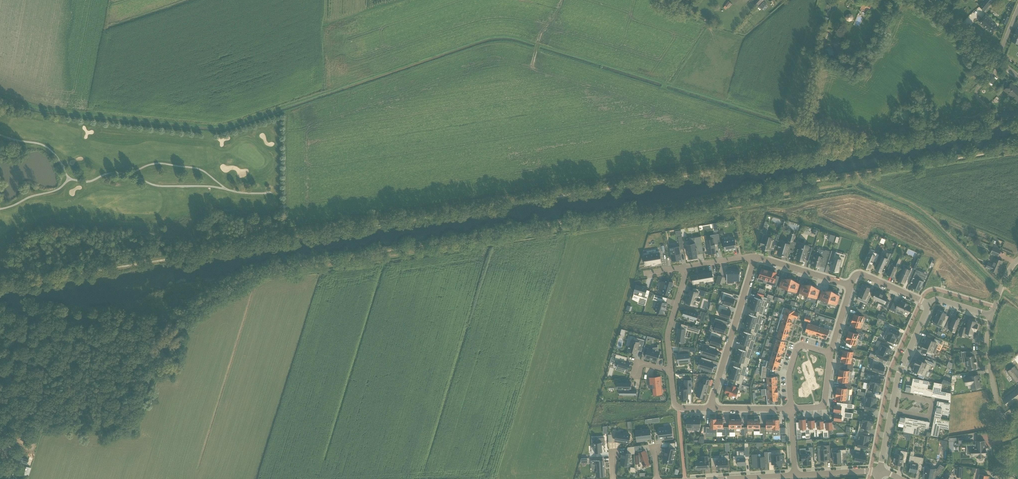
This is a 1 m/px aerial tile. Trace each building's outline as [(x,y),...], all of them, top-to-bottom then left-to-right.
[(872,2),(868,0),(864,0),(860,9),(868,13),(872,2)] [(979,7),(984,11),(993,1),(992,0),(985,0),(979,7)] [(764,1),(759,7),(762,10),(767,4),(764,1)] [(986,15),(979,22),(992,33),(998,26),(992,22),(993,21),(986,15)] [(1008,86),(1005,89),(1017,102),(1017,89),(1011,83),(1008,86)] [(1000,113),(1001,121),(1017,119),(1017,110),(1008,112),(1007,112),(1007,113),(1001,114),(1000,113)] [(712,239),(706,240),(708,254),(716,253),(715,247),(714,245),(715,245),(714,244),(720,243),(719,234),(711,236),(712,239)] [(764,236),(763,239),(761,245),(761,246),(761,247),(763,248),(763,249),(767,250),(767,249),(770,250),(770,248),(774,249),(775,246),(776,246),(780,235),(776,234),(775,238),(775,239),(764,236)] [(692,244),(686,245),(689,258),(697,257),(697,254),(703,253),(701,236),(698,237),(695,238),(696,242),(691,242),(692,244)] [(730,249),(733,249),(733,250),(737,249),(735,238),(734,238),(735,240),(728,241),(728,240),(727,240),(727,241),(724,241),(723,240),(725,251),(730,250),(730,249)] [(784,255),(786,256),(786,255),(787,255),(787,253),(788,251),(793,253),(796,242),(789,240),(788,244),(781,242),(781,243),(780,243),(779,248),(779,249),(778,253),(782,255),(784,255)] [(679,246),(669,248),(670,251),(672,261),(682,260),(680,249),(679,246)] [(993,246),(990,253),(999,256),(1001,250),(993,246)] [(810,256),(812,248),(808,247),(808,249),(799,247),(798,249),(797,251),(798,251),(797,252),(796,254),(797,254),(796,256),(795,255),(795,258),(796,258),(795,259),(804,261),(806,255),(810,256)] [(825,250),(823,255),(817,253),(816,255),(815,255),(812,265),(818,266),(818,265),(825,268),(830,251),(825,250)] [(831,250),(828,263),(832,265),(831,269),(833,270),(835,271),(838,271),(839,266),(842,267),(845,258),(839,257),(839,259),(834,258),(836,252),(831,250)] [(864,266),(870,268),(872,264),(872,263),(872,262),(873,262),(873,261),(876,262),(879,255),(874,252),(872,255),(869,254),(868,257),(867,256),(865,261),(866,261),(864,266)] [(650,255),(645,255),(645,259),(646,265),(661,263),(661,262),(660,253),(655,253),(655,254),(650,255)] [(887,266),(893,254),(892,254),(890,253),(887,258),(882,256),(880,260),(879,259),(877,264),(878,265),(876,270),(881,272),(884,265),(887,266)] [(890,264),(887,269),(889,270),(887,275),(890,277),(891,276),(892,277),(893,274),(896,275),(903,260),(899,258),(895,266),(890,264)] [(1002,261),(998,259),(995,258),(993,265),(988,263),(986,267),(998,273),(1002,261)] [(903,267),(900,274),(899,275),(900,275),(899,276),(897,280),(905,284),(906,279),(907,280),(907,279),(906,279),(907,278),(908,278),(907,278),(911,270),(910,270),(903,267)] [(770,271),(762,268),(759,278),(762,279),(761,282),(766,283),(770,271)] [(727,275),(726,281),(740,281),(740,271),(739,271),(735,270),(727,269),(727,272),(727,275)] [(776,286),(779,276),(774,275),(775,272),(770,271),(766,283),(776,286)] [(913,277),(909,285),(912,286),(911,287),(915,288),(920,290),(923,282),(925,277),(920,275),(920,273),(916,271),(913,277)] [(693,284),(709,281),(708,280),(714,279),(713,272),(692,275),(693,284)] [(787,291),(791,278),(787,279),(786,280),(782,279),(781,280),(779,288),(787,291)] [(795,281),(791,278),(787,291),(796,293),(799,285),(799,284),(794,282),(795,281)] [(661,281),(658,292),(669,295),(673,282),(666,280),(665,282),(661,281)] [(634,294),(632,299),(638,302),(637,303),(645,306),(648,297),(645,296),(645,295),(647,288),(647,287),(643,286),(636,284),(636,285),(634,292),(634,293),(634,294)] [(808,297),(811,285),(807,285),(806,286),(802,285),(801,286),(798,297),(801,298),(802,295),(808,297)] [(815,287),(811,285),(808,297),(816,300),(819,292),(819,290),(814,289),(815,287)] [(860,293),(856,300),(867,305),(872,293),(869,292),(870,289),(868,288),(869,287),(865,286),(865,287),(863,286),(861,290),(859,293),(860,293)] [(695,306),(698,295),(704,297),(706,291),(693,287),(692,290),(690,290),(688,297),(687,297),(686,303),(695,306)] [(828,302),(831,291),(827,291),(827,292),(822,291),(821,292),(819,299),(828,302)] [(828,302),(827,304),(836,307),(837,304),(840,305),(841,299),(839,298),(839,296),(835,295),(835,293),(831,291),(828,302)] [(724,292),(721,299),(724,300),(723,304),(732,307),(734,300),(735,298),(732,298),(733,295),(724,292)] [(882,306),(886,308),(889,302),(886,300),(887,297),(883,295),(883,294),(880,293),(876,292),(874,294),(874,295),(873,298),(879,301),(878,303),(883,305),(882,306)] [(648,297),(653,299),(658,301),(655,311),(664,313),(665,310),(665,309),(665,307),(666,307),(667,303),(666,303),(665,303),(661,301),(662,297),(655,294),(653,294),(649,293),(648,297)] [(754,297),(752,303),(765,307),(768,298),(763,297),(762,296),(761,299),(754,297)] [(890,310),(897,313),(898,310),(907,314),(910,307),(907,305),(908,305),(903,302),(902,304),(901,303),(899,302),(898,305),(893,303),(890,310)] [(765,307),(752,303),(750,309),(757,311),(756,313),(762,315),(765,307)] [(720,316),(729,319),(729,318),(731,312),(731,311),(727,310),(728,307),(720,304),(717,311),(721,312),(720,316)] [(793,317),(797,318),(799,313),(795,312),(795,311),(783,308),(781,314),(784,314),(793,317)] [(697,320),(698,314),(684,310),(682,316),(689,318),(688,320),(694,322),(695,319),(697,320)] [(934,316),(933,321),(940,324),(939,327),(943,328),(943,329),(949,316),(945,315),(946,314),(944,313),(940,311),(938,310),(936,317),(934,316)] [(762,315),(756,313),(755,316),(749,314),(747,320),(760,324),(762,315)] [(852,319),(864,323),(866,318),(868,318),(869,315),(863,313),(862,313),(861,316),(854,314),(853,316),(852,319)] [(784,314),(782,320),(791,323),(793,317),(784,314)] [(805,316),(804,321),(808,322),(808,323),(805,332),(811,334),(813,325),(809,323),(810,322),(811,318),(805,316)] [(958,325),(958,324),(959,324),(959,322),(961,319),(955,316),(954,318),(950,316),(945,327),(950,330),(951,327),(956,329),(957,327),(958,325)] [(714,330),(724,333),(726,325),(724,325),(725,321),(715,318),(713,326),(715,326),(714,330)] [(780,319),(778,325),(789,328),(790,328),(791,323),(782,320),(780,319)] [(864,323),(852,319),(851,322),(851,325),(858,327),(857,330),(862,331),(864,323)] [(962,326),(959,335),(964,336),(965,333),(972,335),(973,330),(974,328),(976,328),(977,325),(975,324),(976,322),(968,319),(966,327),(962,326)] [(760,324),(747,320),(745,326),(752,328),(751,331),(757,333),(760,324)] [(889,323),(885,332),(897,337),(896,337),(897,337),(899,332),(893,329),(895,326),(889,323)] [(686,338),(689,331),(699,334),(700,329),(681,324),(680,328),(681,329),(681,330),(677,329),(676,341),(679,342),(681,342),(684,342),(685,338),(686,338)] [(789,328),(778,325),(776,331),(778,332),(779,331),(788,334),(790,328),(789,328)] [(821,337),(826,339),(827,336),(830,337),(832,330),(824,328),(821,337)] [(848,333),(847,336),(859,340),(861,335),(863,335),(864,332),(862,331),(857,330),(856,333),(849,331),(848,333)] [(720,338),(721,334),(711,331),(709,338),(711,339),(710,343),(709,343),(720,347),(720,346),(722,339),(720,338)] [(744,332),(742,337),(755,341),(756,335),(760,337),(761,334),(757,333),(751,331),(750,334),(744,332)] [(779,331),(778,332),(777,337),(786,340),(788,334),(779,331)] [(885,332),(883,338),(894,343),(896,337),(897,337),(885,332)] [(859,340),(847,336),(846,340),(846,342),(852,344),(851,348),(856,349),(859,340)] [(631,341),(630,346),(629,345),(628,346),(629,347),(628,351),(636,353),(637,350),(641,351),(645,340),(634,337),(633,342),(631,341)] [(755,341),(742,337),(740,343),(747,345),(746,348),(752,350),(755,341)] [(926,338),(924,343),(936,349),(939,344),(941,345),(942,342),(935,338),(933,341),(926,338)] [(776,339),(775,344),(784,347),(786,341),(776,339)] [(878,340),(876,345),(879,347),(877,350),(889,355),(891,349),(885,346),(886,344),(883,343),(878,340)] [(974,346),(966,345),(966,341),(955,341),(955,349),(974,349),(974,346)] [(924,343),(923,343),(921,349),(928,352),(927,355),(933,358),(936,349),(924,343)] [(716,354),(717,351),(715,350),(716,347),(704,344),(701,353),(708,355),(707,357),(716,359),(717,354),(716,354)] [(775,344),(773,350),(782,353),(784,347),(775,344)] [(646,356),(645,357),(657,361),(658,359),(659,359),(659,354),(659,353),(658,347),(653,348),(653,349),(653,350),(651,351),(648,350),(649,348),(644,347),(642,355),(646,356)] [(677,354),(678,363),(690,361),(689,352),(695,352),(695,348),(679,347),(679,354),(677,354)] [(738,349),(737,355),(749,358),(752,350),(746,348),(745,351),(738,349)] [(843,352),(842,356),(852,358),(853,352),(855,353),(856,349),(851,348),(850,351),(843,350),(843,352)] [(773,350),(771,356),(780,358),(782,353),(773,350)] [(877,350),(875,356),(887,361),(889,355),(877,350)] [(972,352),(964,351),(965,357),(964,357),(965,362),(967,362),(968,369),(976,368),(974,356),(973,356),(972,352)] [(612,353),(616,354),(613,365),(617,366),(616,369),(625,372),(624,373),(625,373),(626,369),(628,370),(630,364),(630,363),(626,362),(628,357),(612,353)] [(749,358),(737,355),(735,360),(742,362),(741,365),(747,367),(749,358)] [(771,356),(769,361),(779,364),(779,365),(781,359),(780,358),(771,356)] [(852,358),(842,356),(841,359),(841,361),(848,363),(848,367),(853,367),(853,364),(851,363),(852,358)] [(712,367),(713,364),(711,363),(712,360),(701,357),(698,367),(704,369),(703,370),(712,372),(713,367),(712,367)] [(874,359),(870,369),(873,370),(872,371),(876,372),(877,371),(883,373),(885,367),(878,365),(879,361),(874,359)] [(914,365),(927,370),(928,371),(931,366),(932,366),(934,363),(925,359),(924,362),(916,359),(914,365)] [(769,361),(767,361),(765,366),(762,366),(762,371),(768,372),(770,368),(777,370),(779,364),(769,361)] [(613,373),(614,367),(608,365),(605,376),(613,378),(614,373),(613,373)] [(747,367),(741,365),(740,368),(733,366),(731,372),(744,376),(747,367)] [(914,365),(912,370),(919,373),(918,376),(923,379),(925,376),(925,375),(927,370),(914,365)] [(1009,375),(1015,382),(1017,380),(1017,371),(1015,366),(1009,370),(1012,373),(1009,375)] [(839,372),(838,375),(851,377),(852,371),(853,367),(848,367),(847,371),(839,370),(839,372)] [(768,372),(762,371),(761,377),(765,377),(767,377),(767,383),(777,382),(777,383),(777,376),(769,376),(768,372)] [(744,376),(731,372),(730,378),(736,380),(735,382),(740,384),(742,384),(744,376)] [(867,374),(866,379),(870,380),(870,383),(869,383),(879,385),(880,385),(881,379),(874,378),(874,376),(867,374)] [(851,377),(838,375),(838,378),(838,381),(846,382),(845,385),(851,386),(851,382),(850,382),(851,377)] [(978,375),(970,376),(970,377),(965,378),(966,385),(971,384),(972,389),(980,388),(978,375)] [(653,377),(647,377),(648,385),(652,385),(652,388),(653,393),(654,393),(662,392),(661,377),(661,376),(653,377)] [(699,389),(697,396),(700,397),(700,398),(704,400),(709,385),(708,384),(709,380),(704,378),(702,383),(700,390),(699,389)] [(919,390),(921,380),(913,378),(911,386),(906,384),(905,391),(914,393),(914,390),(919,390)] [(921,380),(919,390),(923,391),(923,395),(932,397),(932,393),(933,390),(927,389),(929,381),(921,380)] [(617,388),(617,389),(619,389),(623,389),(623,395),(637,395),(637,390),(630,390),(630,389),(631,389),(631,382),(617,382),(617,383),(617,388)] [(934,382),(933,390),(932,393),(937,394),(936,397),(949,400),(950,400),(951,393),(941,391),(942,384),(934,382)] [(684,388),(680,388),(680,399),(688,400),(688,393),(691,393),(691,383),(684,383),(684,388)] [(867,383),(865,392),(871,393),(872,390),(878,391),(879,385),(869,383),(870,383),(867,383)] [(727,386),(725,393),(726,393),(726,394),(731,396),(732,395),(736,396),(738,390),(735,389),(736,386),(732,385),(731,387),(727,386)] [(837,390),(836,393),(849,395),(849,389),(850,389),(851,386),(845,385),(845,388),(837,387),(837,390)] [(1006,397),(1002,400),(1007,407),(1017,399),(1017,388),(1006,397)] [(849,395),(836,393),(836,396),(836,399),(843,400),(843,403),(848,404),(849,400),(848,400),(849,395)] [(778,401),(777,395),(777,394),(767,395),(767,404),(775,404),(775,401),(778,401)] [(865,396),(863,402),(876,404),(877,398),(865,396)] [(845,407),(854,408),(855,404),(848,404),(843,403),(837,402),(837,403),(837,406),(834,405),(834,411),(836,411),(844,412),(845,412),(845,407)] [(863,402),(862,408),(865,408),(868,409),(875,410),(876,404),(863,402)] [(939,419),(941,419),(943,411),(950,413),(950,403),(948,403),(941,402),(940,406),(936,406),(934,418),(939,419)] [(836,411),(836,414),(835,414),(834,420),(843,421),(844,417),(852,418),(853,413),(845,412),(844,412),(836,411)] [(862,421),(872,423),(872,424),(873,417),(867,416),(867,414),(864,413),(862,421)] [(913,422),(908,421),(909,418),(900,416),(899,423),(904,424),(903,432),(904,432),(911,433),(913,422)] [(700,419),(687,418),(687,427),(700,428),(700,419)] [(717,419),(710,419),(710,422),(709,425),(710,425),(710,427),(706,427),(706,432),(717,432),(717,419)] [(723,419),(717,419),(717,432),(722,432),(722,435),(726,435),(726,427),(723,427),(723,419)] [(729,427),(726,427),(726,435),(730,435),(730,432),(735,432),(735,419),(734,419),(732,419),(729,419),(729,427)] [(742,419),(735,419),(735,432),(741,432),(741,435),(745,435),(745,433),(744,433),(745,427),(741,427),(742,419)] [(748,427),(745,427),(744,433),(745,433),(748,433),(748,428),(754,428),(754,419),(748,419),(748,427)] [(754,428),(754,431),(760,431),(760,433),(763,433),(763,427),(760,427),(760,420),(757,420),(757,419),(755,419),(754,419),(754,428)] [(772,431),(779,431),(779,433),(786,433),(786,427),(779,427),(779,425),(780,425),(780,423),(779,423),(779,419),(772,419),(772,420),(772,431)] [(805,424),(806,424),(805,419),(800,420),(800,422),(797,422),(796,422),(797,439),(801,438),(801,429),(805,429),(806,429),(805,424)] [(939,419),(938,424),(933,423),(931,432),(931,435),(938,437),(940,428),(949,430),(949,421),(941,419),(939,419)] [(763,433),(763,437),(766,437),(766,431),(772,431),(772,420),(766,420),(766,427),(763,427),(763,433)] [(809,424),(806,424),(805,424),(806,429),(805,429),(806,438),(810,438),(809,430),(814,430),(814,424),(814,420),(808,421),(809,424)] [(913,422),(911,433),(919,435),(920,427),(925,428),(926,425),(929,426),(930,422),(918,420),(917,423),(913,422)] [(817,423),(814,424),(814,430),(815,436),(819,436),(818,431),(823,431),(823,423),(823,421),(817,421),(817,423)] [(860,421),(858,430),(864,432),(864,428),(871,429),(872,424),(872,423),(862,421),(860,421)] [(826,423),(823,423),(823,431),(823,438),(828,438),(828,429),(832,429),(832,422),(826,422),(826,423)] [(664,429),(659,430),(659,437),(660,438),(664,438),(672,437),(671,427),(666,427),(664,428),(664,429)] [(650,429),(642,430),(642,433),(637,433),(636,433),(637,438),(637,442),(647,441),(647,439),(651,438),(650,429)] [(858,430),(856,440),(858,441),(868,442),(869,436),(863,435),(864,432),(858,430)] [(616,433),(615,441),(629,443),(630,435),(616,433)] [(592,447),(591,447),(591,453),(602,452),(602,445),(605,445),(605,438),(604,438),(598,438),(598,442),(594,442),(594,447),(592,447)] [(855,446),(854,450),(860,451),(861,447),(867,449),(869,442),(868,442),(858,441),(857,446),(855,446)] [(972,445),(966,445),(966,454),(971,454),(971,457),(976,457),(976,458),(978,458),(978,459),(979,460),(980,460),(981,460),(982,460),(983,460),(983,459),(983,458),(985,458),(985,456),(986,456),(986,448),(985,448),(984,441),(976,441),(976,445),(972,445)] [(665,455),(664,459),(668,460),(668,461),(669,460),(673,461),(675,449),(675,443),(669,443),(668,448),(666,447),(665,452),(664,455),(665,455)] [(818,449),(818,462),(822,462),(822,461),(830,460),(831,460),(830,445),(825,445),(826,446),(826,448),(818,449)] [(629,466),(630,454),(635,454),(634,450),(634,446),(628,447),(627,453),(623,453),(622,454),(622,455),(622,457),(621,457),(622,457),(621,465),(629,466)] [(744,447),(745,450),(737,451),(737,456),(733,456),(733,462),(737,461),(737,466),(746,465),(745,459),(749,459),(749,447),(744,447)] [(805,453),(801,453),(802,462),(803,461),(803,464),(811,464),(811,457),(813,457),(813,447),(809,447),(809,450),(805,450),(805,453)] [(846,452),(846,449),(838,450),(838,452),(833,452),(834,463),(841,462),(841,459),(846,459),(846,455),(846,452)] [(907,452),(900,450),(900,454),(895,453),(894,458),(893,461),(894,461),(893,463),(894,463),(894,465),(897,465),(898,464),(902,465),(902,462),(905,463),(907,452)] [(640,455),(635,455),(635,464),(640,464),(640,462),(642,462),(643,466),(649,464),(648,460),(649,460),(646,452),(645,453),(645,451),(639,453),(640,455)] [(856,451),(854,461),(858,462),(859,461),(865,462),(866,455),(859,454),(860,452),(856,451)] [(782,462),(784,462),(784,457),(782,457),(782,455),(772,455),(771,452),(768,452),(768,455),(768,462),(771,462),(772,464),(774,464),(774,466),(782,465),(782,462)] [(765,466),(765,457),(757,457),(757,454),(752,455),(753,466),(757,466),(757,467),(765,466)] [(720,468),(720,469),(722,469),(722,468),(728,468),(727,460),(729,460),(729,455),(725,455),(725,460),(718,460),(718,457),(711,458),(712,466),(717,466),(717,468),(720,468)] [(921,471),(924,458),(910,455),(908,463),(910,463),(909,471),(916,473),(917,470),(921,471)] [(697,470),(701,470),(701,469),(709,468),(708,460),(708,456),(702,457),(702,461),(696,461),(696,469),(697,469),(697,470)] [(594,460),(591,460),(591,462),(594,462),(594,463),(594,470),(596,470),(596,471),(596,475),(605,475),(604,463),(604,460),(603,460),(594,461),(594,460)] [(939,474),(940,475),(944,467),(940,464),(940,465),(937,469),(927,467),(926,471),(925,471),(925,472),(924,471),(923,478),(925,478),(933,478),(934,475),(935,475),(937,473),(939,474)] [(20,473),(21,473),(20,476),(24,478),(25,475),(27,476),(30,468),(23,465),(20,473)]
